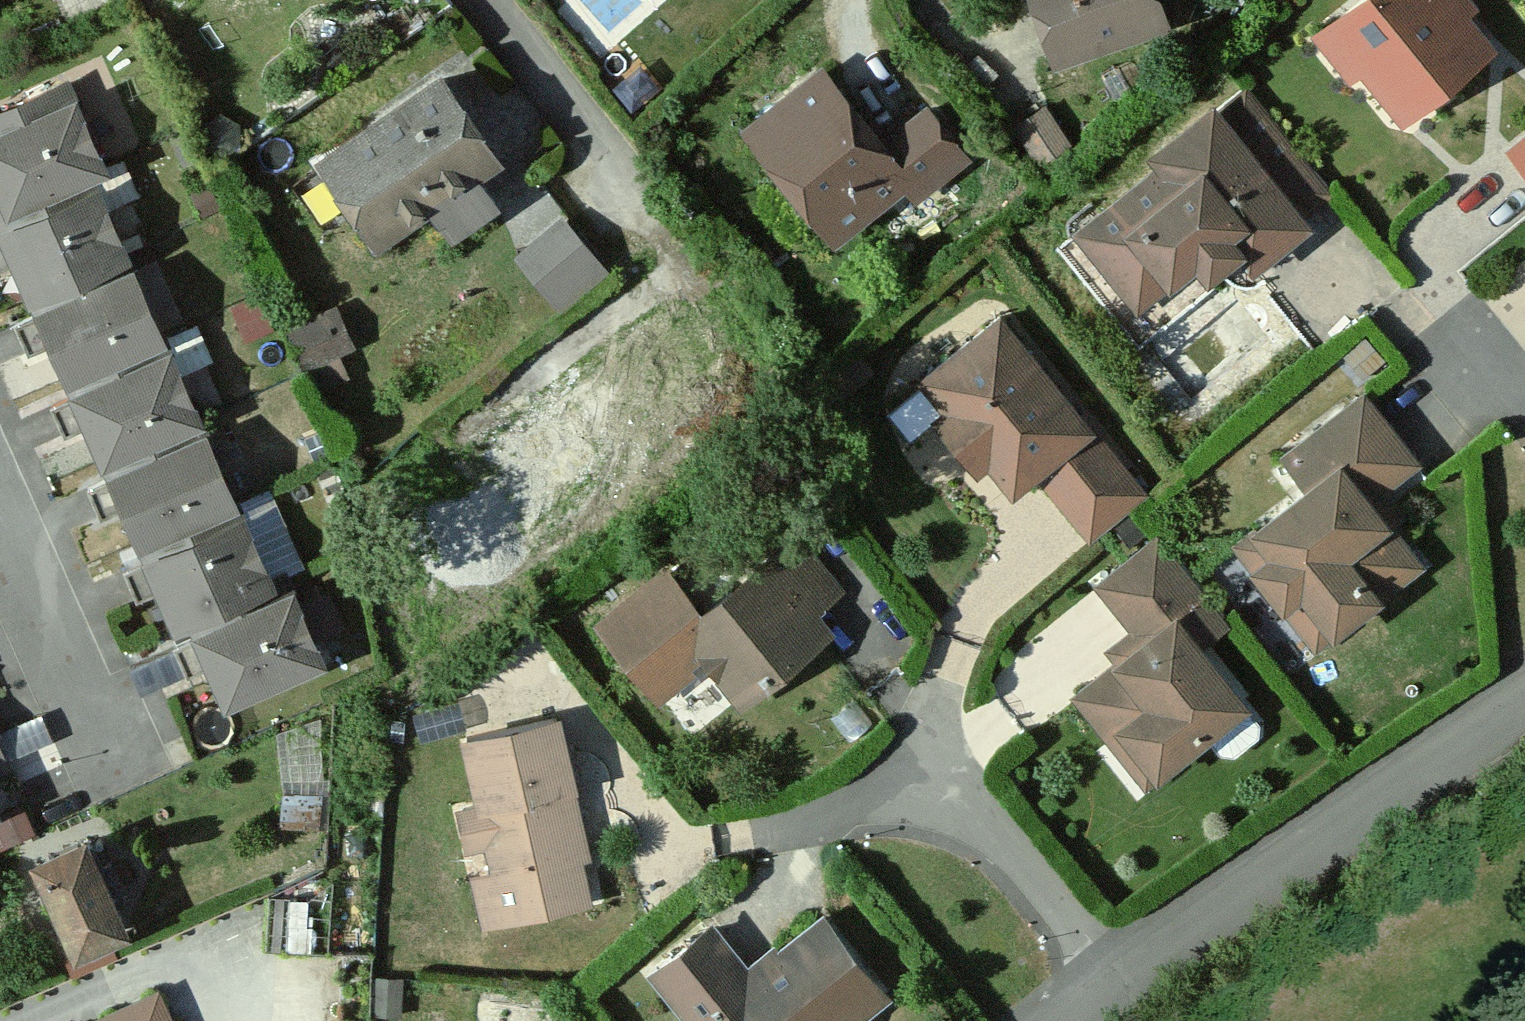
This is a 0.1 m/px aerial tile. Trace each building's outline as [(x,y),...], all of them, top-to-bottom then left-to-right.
[(1060,50),(1163,16),(1157,0),(1044,0),(1060,50)] [(1447,0),(1359,0),(1335,20),(1365,57),(1407,109),(1485,46),(1458,13),(1447,0)] [(1465,0),(1447,0),(1458,13),(1469,5),(1465,0)] [(1365,57),(1335,20),(1324,29),(1354,66),(1365,57)] [(812,115),(771,147),(838,229),(906,176),(917,189),(919,188),(966,151),(929,105),(884,140),(826,69),(795,93),(812,115)] [(327,157),(378,231),(427,198),(449,229),(453,228),(494,200),(473,167),(495,153),(444,77),(327,157)] [(68,82),(0,112),(0,174),(13,204),(90,170),(104,163),(68,82)] [(1085,228),(1131,288),(1164,261),(1171,270),(1197,249),(1223,229),(1235,245),(1248,260),(1334,190),(1246,82),(1160,153),(1167,161),(1085,228)] [(755,126),(771,147),(812,115),(795,93),(755,126)] [(1511,148),(1524,166),(1524,137),(1511,148)] [(385,242),(378,231),(327,157),(322,149),(309,156),(309,158),(370,249),(373,251),(385,242)] [(0,209),(0,211),(8,228),(0,232),(0,267),(20,258),(35,292),(125,252),(90,170),(13,204),(0,209)] [(616,264),(578,217),(552,239),(590,285),(616,264)] [(1197,249),(1210,265),(1235,245),(1223,229),(1197,249)] [(590,285),(552,239),(535,253),(573,299),(590,285)] [(125,252),(35,292),(44,311),(18,322),(31,351),(57,340),(72,374),(161,334),(125,252)] [(1164,261),(1131,288),(1139,296),(1171,270),(1164,261)] [(333,308),(319,314),(334,346),(348,339),(333,308)] [(305,359),(334,346),(319,314),(291,327),(305,359)] [(950,406),(939,415),(978,464),(990,455),(1015,485),(1038,466),(1095,536),(1146,494),(1000,316),(926,376),(950,406)] [(197,417),(161,334),(72,374),(80,393),(54,405),(67,434),(93,423),(108,456),(197,417)] [(1331,473),(1261,529),(1325,609),(1355,585),(1369,587),(1375,595),(1418,561),(1386,521),(1367,496),(1379,486),(1415,457),(1366,395),(1306,442),(1331,473)] [(541,398),(476,453),(529,514),(593,459),(541,398)] [(197,417),(108,456),(116,476),(91,487),(104,516),(129,505),(144,538),(232,499),(197,417)] [(1367,496),(1386,521),(1399,511),(1379,486),(1367,496)] [(232,499),(144,538),(153,558),(127,569),(140,599),(165,587),(180,620),(194,614),(268,582),(232,499)] [(1261,529),(1243,543),(1319,639),(1375,595),(1369,587),(1355,585),(1325,609),(1261,529)] [(1141,628),(1150,640),(1125,660),(1082,694),(1117,737),(1128,727),(1161,768),(1209,729),(1224,749),(1238,750),(1258,735),(1259,720),(1199,643),(1231,617),(1164,534),(1104,583),(1141,628)] [(699,622),(687,606),(631,652),(644,667),(637,673),(657,698),(706,658),(720,675),(724,672),(745,697),(822,633),(806,614),(837,589),(796,538),(761,567),(763,570),(699,622)] [(687,606),(651,564),(596,610),(631,652),(687,606)] [(268,582),(194,614),(203,634),(177,646),(189,674),(212,664),(227,699),(317,657),(282,575),(268,582)] [(1141,628),(1116,648),(1125,660),(1150,640),(1141,628)] [(492,843),(499,875),(509,919),(589,901),(580,858),(564,790),(574,788),(558,720),(468,741),(484,808),(464,813),(472,848),(492,843)] [(1128,727),(1117,737),(1149,777),(1161,768),(1128,727)] [(580,858),(589,856),(574,788),(564,790),(580,858)] [(333,793),(286,789),(283,823),(286,824),(331,827),(333,793)] [(47,859),(60,887),(48,893),(57,912),(69,907),(82,938),(85,938),(118,922),(118,919),(105,888),(123,880),(112,855),(101,860),(92,838),(47,859)] [(122,850),(112,855),(123,880),(133,875),(122,850)] [(509,919),(499,875),(480,880),(490,924),(509,919)] [(841,1020),(879,990),(826,925),(779,962),(778,974),(766,984),(754,983),(711,931),(657,975),(694,1020),(841,1020)] [(89,1020),(170,1020),(157,992),(89,1020)]
